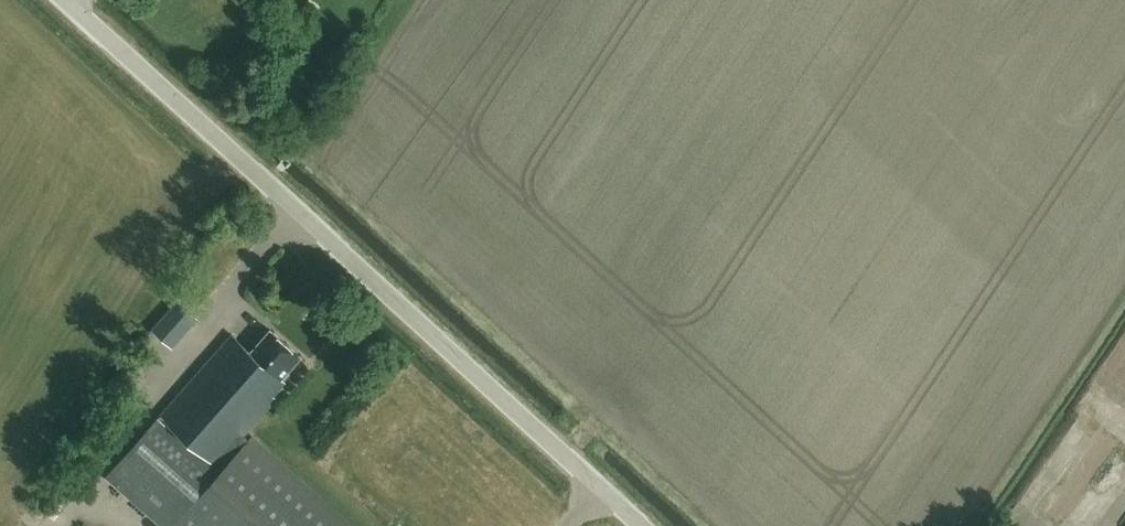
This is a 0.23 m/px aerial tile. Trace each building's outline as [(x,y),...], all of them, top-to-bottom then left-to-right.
[(152,330),(173,349),(200,320),(178,300),(152,330)] [(244,436),(277,399),(272,394),(285,380),(282,378),(301,356),(270,329),(251,350),(232,334),(223,344),(214,335),(198,353),(207,361),(107,477),(164,525),(352,525),(252,439),(250,441),(244,436)] [(1124,490),(1124,455),(1121,453),(1089,502),(1109,515),(1124,490)]
